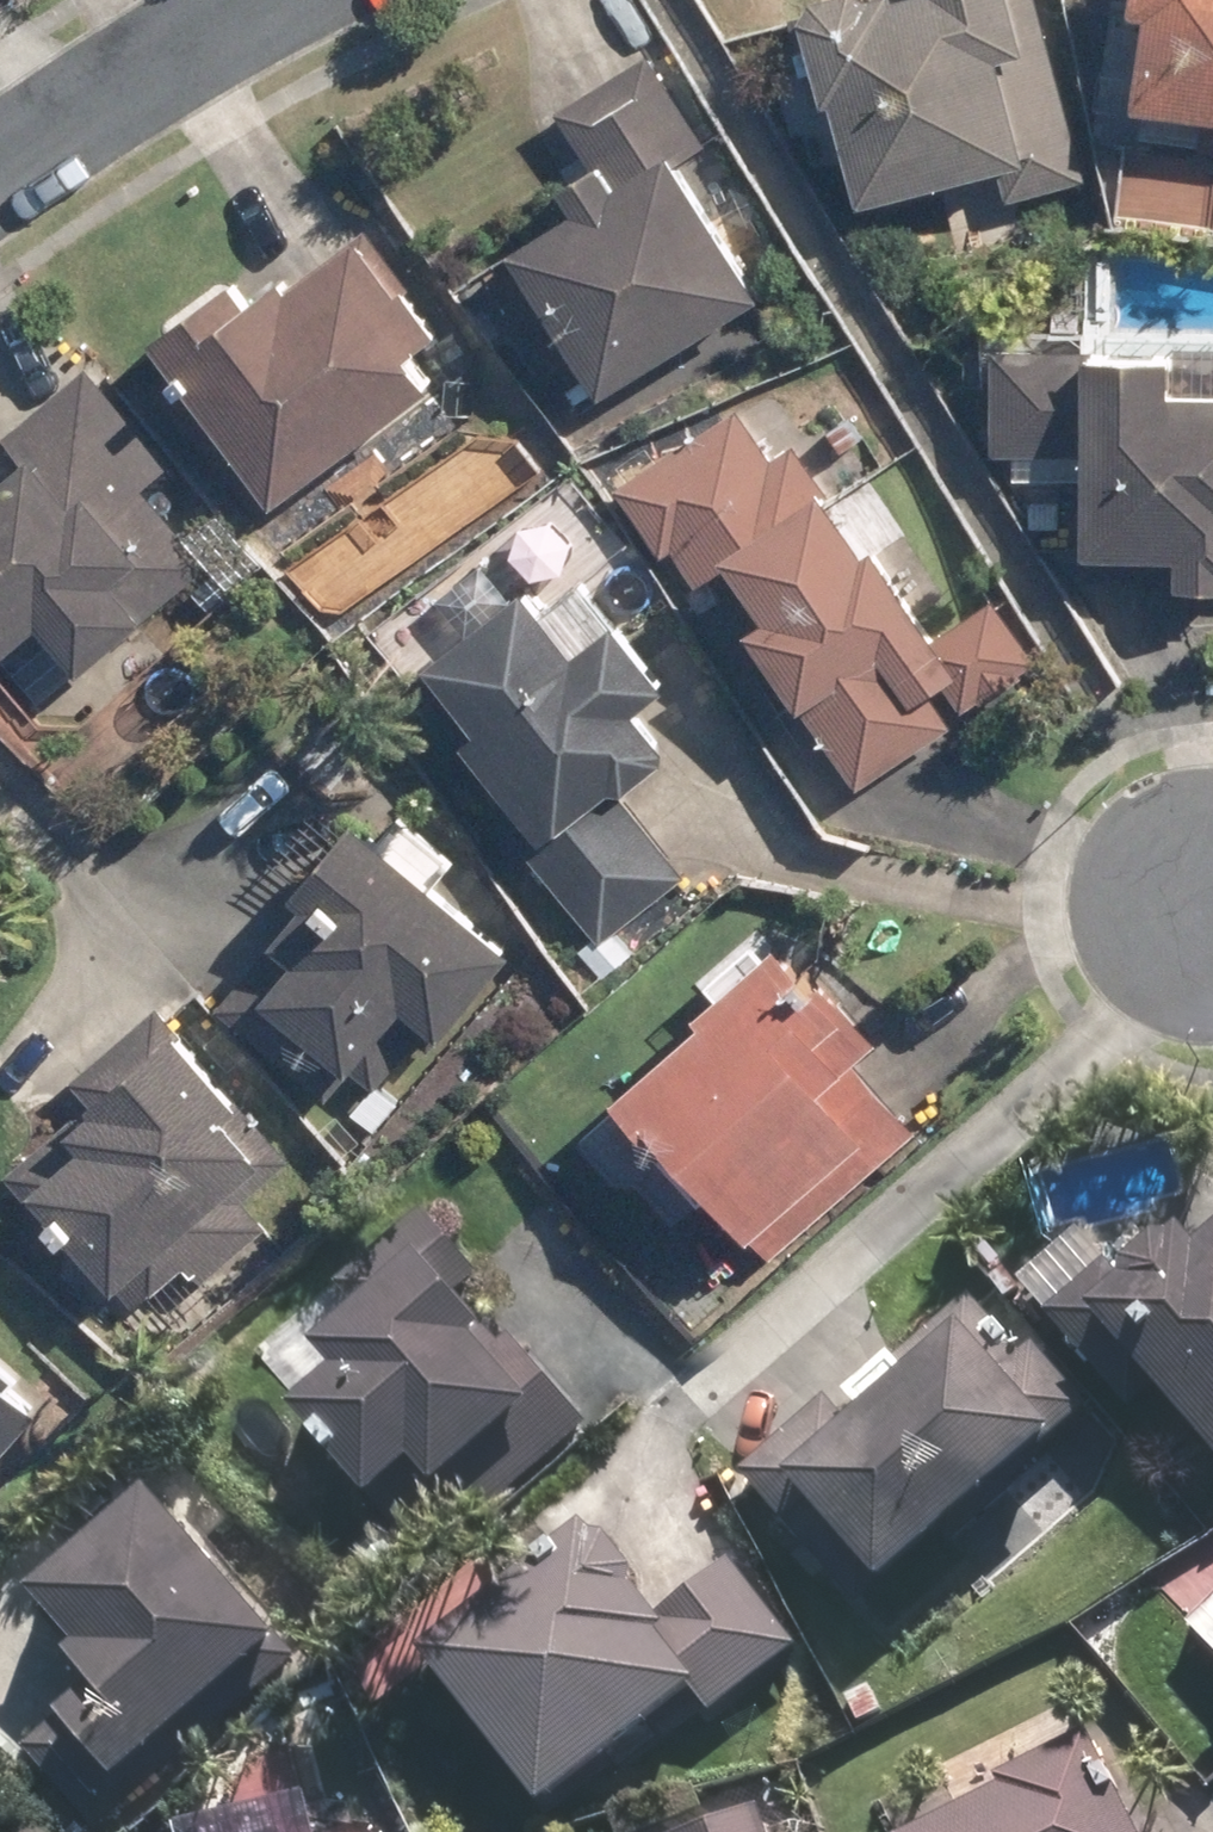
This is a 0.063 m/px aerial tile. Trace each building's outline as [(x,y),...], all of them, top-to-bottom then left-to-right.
[(810,84),(820,81),(846,186),(989,149),(1001,194),(1081,170),(1034,0),(788,0),(810,84)] [(1119,88),(1202,100),(1195,141),(1212,143),(1212,0),(1132,0),(1119,88)] [(587,381),(747,279),(669,156),(700,137),(641,44),(550,101),(577,147),(544,166),(559,191),(495,232),(587,381)] [(214,261),(134,321),(259,490),(417,371),(391,335),(421,312),(399,284),(403,280),(359,220),(349,226),(343,219),(274,271),(264,258),(231,283),(214,261)] [(984,354),(966,329),(934,348),(957,382),(984,365),(984,354)] [(1159,334),(1072,334),(1072,336),(984,335),(984,354),(984,365),(982,442),(1071,444),(1070,536),(1163,535),(1163,569),(1212,568),(1212,374),(1160,373),(1159,334)] [(135,482),(164,458),(79,359),(0,426),(0,435),(9,445),(0,452),(0,629),(24,609),(65,657),(123,607),(133,618),(202,557),(135,482)] [(765,453),(730,399),(608,478),(654,548),(664,541),(690,578),(722,558),(751,599),(731,613),(788,697),(792,693),(852,782),(946,719),(921,681),(934,671),(957,703),(974,693),(975,696),(1017,669),(1014,665),(1030,655),(986,587),(927,627),(859,528),(849,535),(820,491),(823,489),(788,437),(765,453)] [(215,612),(244,588),(223,563),(194,587),(215,612)] [(560,638),(507,572),(411,648),(463,716),(449,728),(528,826),(514,838),(593,937),(594,938),(680,869),(607,780),(611,780),(652,747),(649,731),(621,697),(655,673),(600,607),(560,638)] [(424,1024),(497,937),(422,874),(440,853),(394,815),(378,836),(338,805),(274,882),(287,891),(257,927),(265,934),(208,1000),(320,1094),(347,1065),(368,1083),(423,1022),(424,1024)] [(798,970),(764,927),(682,996),(688,1005),(596,1081),(639,1133),(649,1125),(765,1254),(909,1126),(844,1050),(867,1030),(807,963),(798,970)] [(607,928),(594,938),(593,937),(567,957),(591,986),(628,955),(607,928)] [(244,1089),(192,1028),(196,1025),(168,994),(81,1070),(102,1094),(17,1165),(66,1222),(72,1218),(118,1274),(122,1271),(146,1297),(196,1254),(214,1274),(278,1219),(254,1192),(302,1150),(247,1086),(244,1089)] [(372,1129),(394,1099),(370,1081),(368,1083),(366,1083),(347,1109),(372,1129)] [(489,1337),(446,1285),(468,1266),(412,1203),(326,1280),(340,1296),(295,1336),(316,1359),(271,1397),(416,1558),(579,1416),(500,1329),(489,1337)] [(1210,1207),(1182,1236),(1163,1217),(1155,1225),(1139,1225),(1107,1253),(1106,1263),(1093,1251),(1033,1304),(1122,1403),(1143,1382),(1212,1459),(1212,1458),(1212,1210),(1210,1207)] [(687,1328),(716,1302),(692,1275),(662,1301),(687,1328)] [(1012,1346),(959,1289),(883,1358),(876,1351),(837,1386),(848,1396),(832,1412),(812,1391),(732,1463),(854,1600),(931,1530),(939,1541),(1007,1484),(996,1471),(1082,1394),(1028,1333),(1012,1346)] [(42,1391),(30,1382),(38,1374),(0,1340),(0,1440),(42,1391)] [(287,1621),(156,1470),(39,1572),(85,1626),(75,1634),(103,1669),(67,1696),(72,1703),(39,1733),(113,1819),(315,1644),(291,1617),(287,1621)] [(645,1615),(616,1578),(618,1562),(590,1526),(576,1526),(566,1515),(400,1644),(523,1800),(677,1679),(703,1712),(790,1639),(717,1555),(645,1615)] [(1072,1725),(982,1771),(986,1777),(878,1831),(879,1831),(1126,1831),(1072,1725)] [(748,1801),(662,1831),(760,1831),(748,1801)] [(68,1820),(55,1831),(80,1831),(68,1820)]
